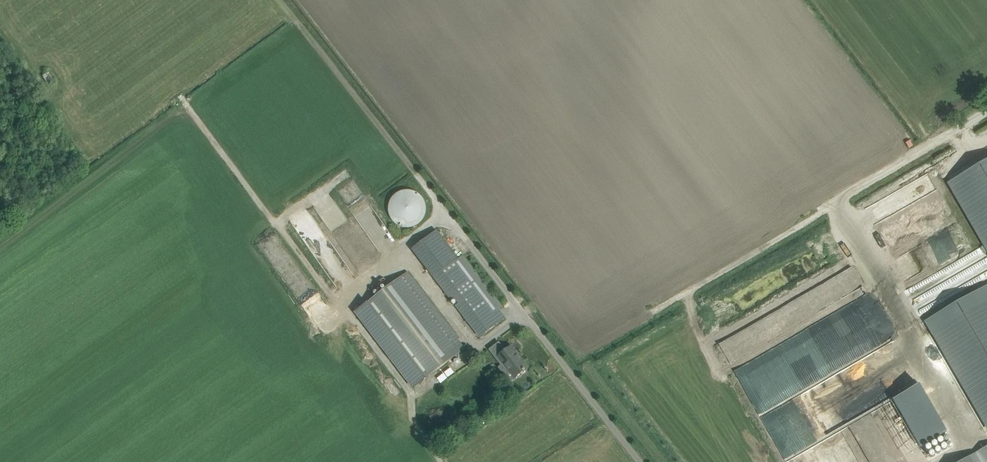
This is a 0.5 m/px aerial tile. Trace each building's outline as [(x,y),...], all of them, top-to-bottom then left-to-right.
[(54,81),(48,71),(42,75),(49,85),(54,81)] [(949,182),(949,183),(986,248),(986,160),(949,182)] [(398,192),(396,194),(394,196),(392,198),(390,202),(389,205),(389,208),(389,210),(389,213),(390,215),(391,219),(393,221),(394,222),(396,224),(399,226),(402,227),(405,228),(407,228),(412,227),(415,227),(419,224),(422,221),(423,219),(425,216),(426,214),(426,211),(426,208),(426,205),(425,202),(423,198),(421,195),(417,192),(413,191),(409,190),(405,190),(401,191),(398,192)] [(870,208),(874,220),(891,213),(886,202),(870,208)] [(502,307),(463,255),(458,259),(436,230),(412,249),(451,300),(454,298),(483,335),(505,318),(499,309),(502,307)] [(933,259),(962,245),(956,232),(926,246),(933,259)] [(277,234),(266,242),(270,248),(281,241),(277,234)] [(413,389),(423,381),(465,349),(407,273),(383,291),(365,305),(354,313),(413,389)] [(926,320),(926,321),(986,426),(986,288),(986,286),(926,320)] [(501,365),(498,367),(504,375),(505,374),(510,371),(515,378),(520,374),(528,368),(511,346),(506,350),(503,353),(498,356),(503,363),(502,364),(501,365)] [(883,403),(917,386),(898,349),(899,358),(895,350),(887,351),(891,359),(891,356),(894,356),(899,365),(899,373),(893,376),(893,386),(883,391),(883,399),(881,399),(864,408),(873,408),(883,403)] [(919,384),(893,399),(921,447),(947,432),(919,384)] [(970,458),(973,461),(986,461),(986,448),(970,458)]
